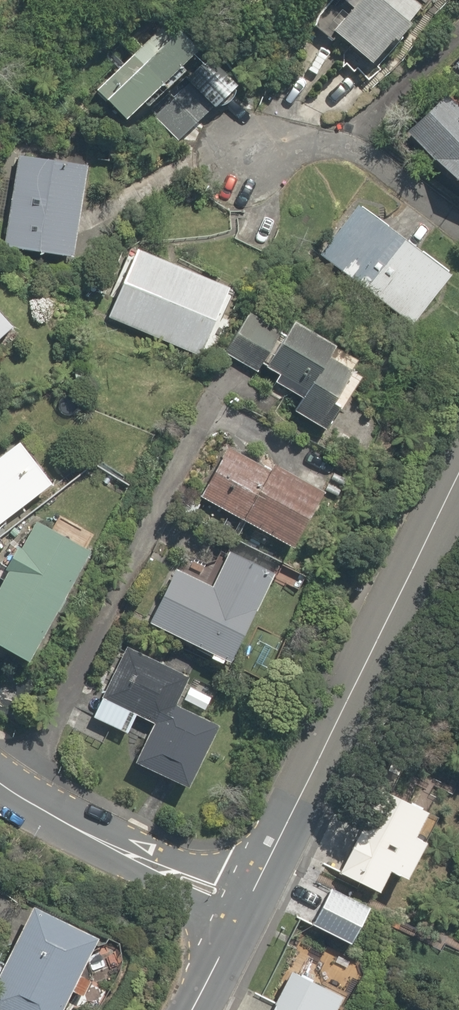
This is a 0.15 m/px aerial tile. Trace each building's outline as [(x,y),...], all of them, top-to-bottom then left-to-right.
[(96,50),(148,119),(225,60),(179,0),(163,0),(96,50)] [(442,0),(343,0),(355,12),(334,33),(379,79),(404,54),(413,64),(430,47),(416,33),(446,3),(442,0)] [(451,94),(406,134),(458,192),(458,103),(451,94)] [(14,147),(0,222),(0,246),(78,260),(96,162),(14,147)] [(356,199),(315,251),(413,330),(455,277),(356,199)] [(220,346),(238,303),(136,259),(110,320),(204,360),(211,342),(220,346)] [(18,343),(0,320),(0,358),(18,343)] [(253,320),(233,354),(305,396),(290,421),(335,448),(370,388),(339,370),(347,356),(299,328),(291,342),(253,320)] [(61,496),(24,448),(0,466),(0,542),(61,496)] [(275,477),(234,449),(201,499),(299,566),(337,511),(278,472),(275,477)] [(33,523),(26,537),(36,543),(0,613),(0,665),(37,685),(101,561),(87,554),(94,540),(60,523),(54,534),(33,523)] [(142,631),(240,683),(265,636),(257,632),(280,588),(231,562),(218,587),(177,565),(142,631)] [(194,803),(227,738),(203,726),(206,719),(180,706),(190,686),(123,652),(88,721),(123,739),(135,717),(153,726),(130,770),(194,803)] [(346,820),(325,865),(365,884),(376,862),(392,869),(414,824),(400,817),(412,792),(377,775),(354,824),(346,820)] [(361,898),(303,872),(285,911),(343,938),(361,898)] [(59,901),(0,999),(0,1009),(92,1009),(131,945),(59,901)] [(236,1009),(329,1009),(318,1003),(327,988),(282,960),(264,989),(254,982),(236,1009)]
